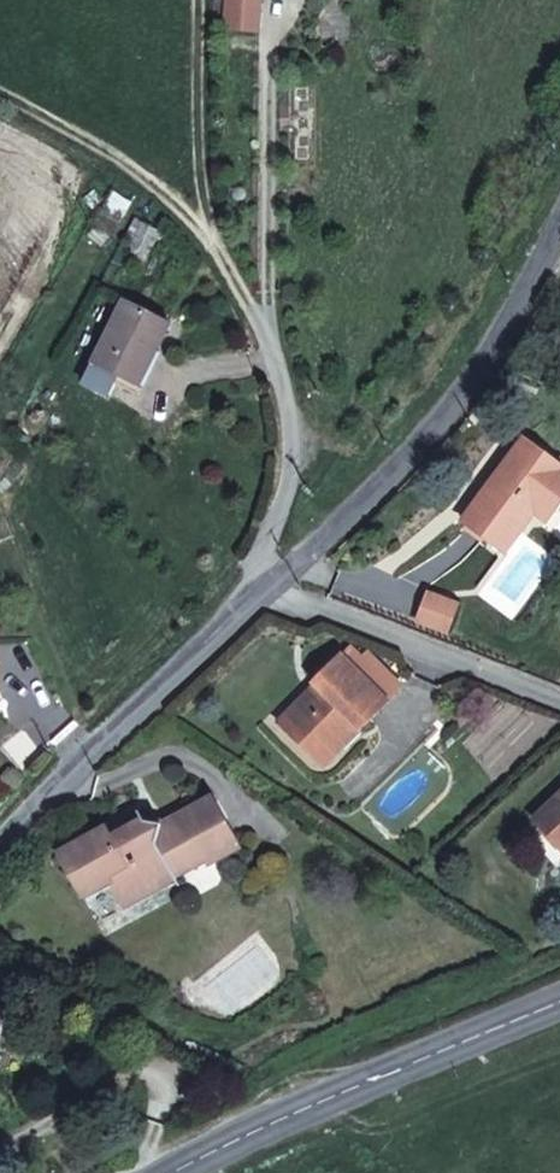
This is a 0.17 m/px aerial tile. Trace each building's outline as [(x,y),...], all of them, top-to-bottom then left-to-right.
[(227,6),(259,9),(260,0),(227,0),(227,6)] [(157,234),(140,225),(130,247),(146,255),(157,234)] [(146,313),(123,302),(87,379),(110,390),(118,378),(138,388),(168,324),(146,313)] [(494,480),(463,521),(483,537),(503,553),(535,513),(545,520),(559,500),(559,469),(523,441),(511,457),(519,463),(502,486),(494,480)] [(511,457),(494,480),(502,486),(519,463),(511,457)] [(310,704),(306,699),(280,725),(314,759),(351,723),(360,731),(388,704),(363,680),(339,657),(313,684),(317,688),(321,692),(310,704)] [(317,688),(306,699),(310,704),(321,692),(317,688)] [(324,768),(360,731),(351,723),(314,759),(324,768)] [(534,820),(559,848),(559,796),(534,820)] [(111,839),(106,831),(83,843),(59,855),(80,893),(110,878),(113,884),(126,907),(178,878),(165,855),(195,838),(208,862),(235,847),(210,799),(164,824),(144,821),(128,830),(111,839)] [(124,822),(106,831),(111,839),(128,830),(124,822)] [(178,878),(208,862),(195,838),(165,855),(178,878)] [(83,899),(113,884),(110,878),(80,893),(83,899)]
